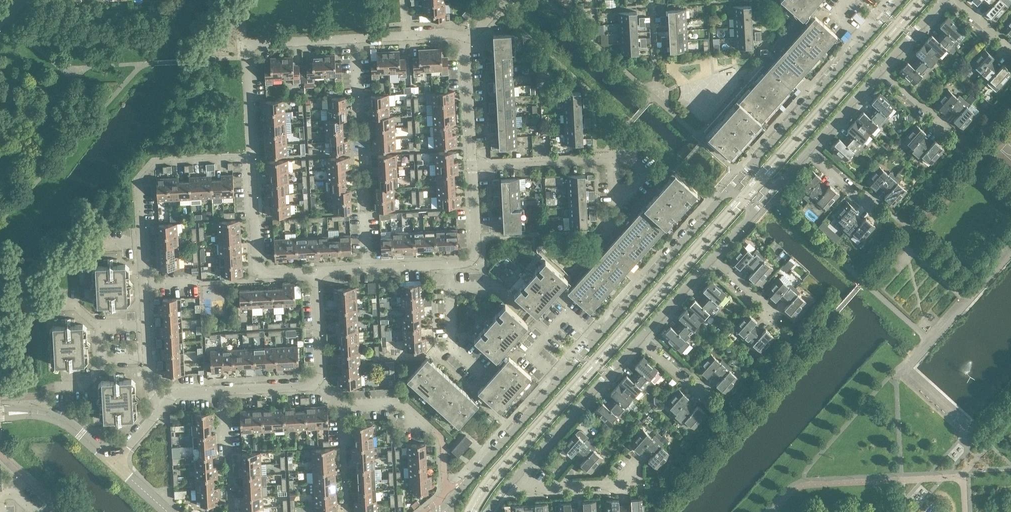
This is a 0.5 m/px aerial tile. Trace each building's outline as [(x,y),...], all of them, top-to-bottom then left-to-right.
[(790,18),(791,20),(791,21),(790,23),(771,45),(774,48),(817,0),(770,0),(790,18)] [(987,1),(991,5),(985,12),(995,20),(1008,5),(1002,0),(988,0),(987,1)] [(445,3),(423,4),(423,15),(432,15),(432,21),(450,20),(449,13),(445,13),(445,3)] [(733,6),(734,17),(752,16),(751,5),(733,6)] [(667,9),(668,20),(686,19),(685,8),(667,9)] [(619,12),(619,23),(637,22),(636,11),(619,12)] [(752,16),(734,17),(734,27),(752,26),(752,16)] [(799,70),(803,74),(837,36),(815,16),(780,54),(784,58),(782,60),(796,73),(799,70)] [(942,36),(952,45),(954,47),(959,42),(955,38),(963,30),(948,16),(940,26),(946,32),(942,36)] [(686,19),(668,20),(669,30),(686,29),(686,19)] [(637,22),(619,23),(620,33),(638,32),(637,22)] [(752,26),(734,27),(735,37),(753,36),(752,26)] [(686,29),(669,30),(669,40),(687,39),(686,29)] [(638,32),(620,33),(620,43),(638,42),(638,32)] [(493,35),(493,42),(492,42),(491,43),(491,44),(490,44),(490,45),(515,43),(514,34),(493,35)] [(932,35),(924,44),(938,57),(946,48),(948,50),(952,45),(942,36),(938,41),(932,35)] [(753,36),(735,37),(735,48),(753,47),(753,36)] [(687,39),(669,40),(670,51),(688,50),(687,39)] [(638,42),(620,43),(620,47),(621,54),(639,53),(638,42)] [(515,43),(490,45),(491,46),(492,47),(494,47),(494,54),(516,53),(515,43)] [(938,57),(924,44),(915,53),(922,59),(918,63),(931,74),(933,71),(931,69),(932,67),(931,65),(938,57)] [(441,48),(430,49),(431,71),(441,70),(441,75),(449,74),(448,56),(442,57),(441,48)] [(979,73),(983,77),(992,67),(988,63),(994,57),(985,48),(971,63),(980,71),(979,73)] [(414,76),(415,76),(415,78),(420,77),(420,76),(421,76),(421,72),(431,71),(430,49),(418,49),(419,58),(413,58),(414,76)] [(399,50),(388,51),(389,73),(399,73),(400,77),(407,77),(406,59),(400,59),(399,50)] [(377,60),(371,61),(372,78),(379,78),(379,74),(389,73),(388,51),(376,52),(377,60)] [(516,53),(494,54),(494,63),(512,62),(512,55),(513,55),(516,55),(516,53)] [(335,54),(323,55),(325,77),(335,76),(335,80),(342,80),(341,62),(335,62),(335,54)] [(306,64),(307,82),(314,82),(314,77),(325,77),(323,55),(312,55),(312,64),(306,64)] [(293,56),(281,57),(283,79),(293,79),(293,83),(300,82),(299,64),(293,65),(293,56)] [(270,66),(265,66),(265,84),(273,84),(272,80),(283,79),(281,57),(270,58),(270,66)] [(512,62),(494,63),(495,73),(513,72),(512,62)] [(924,77),(927,73),(930,75),(931,74),(918,63),(914,68),(907,62),(899,71),(914,84),(922,75),(924,77)] [(772,63),(707,135),(730,155),(794,84),(790,80),(793,77),(779,64),(776,66),(772,63)] [(992,67),(983,77),(988,82),(987,83),(996,91),(1010,74),(1010,72),(1003,65),(997,71),(992,67)] [(513,72),(495,73),(496,82),(513,81),(513,72)] [(513,81),(496,82),(496,91),(514,90),(513,81)] [(950,105),(955,109),(964,99),(959,95),(957,97),(948,89),(935,104),(944,112),(950,105)] [(514,90),(496,91),(497,101),(514,100),(514,90)] [(432,92),(432,103),(450,102),(450,91),(432,92)] [(562,92),(563,103),(581,102),(580,91),(562,92)] [(878,108),(874,112),(884,121),(888,116),(886,115),(894,106),(879,93),(871,102),(878,108)] [(388,94),(373,95),(371,95),(371,107),(385,106),(389,106),(388,94)] [(345,97),(332,97),(327,98),(328,109),(327,109),(346,108),(345,97)] [(964,99),(955,109),(959,113),(953,120),(962,128),(976,114),(967,106),(969,104),(964,99)] [(284,100),(268,101),(262,101),(263,112),(285,111),(284,100)] [(514,100),(497,101),(497,110),(515,109),(514,100)] [(450,102),(432,103),(433,114),(451,113),(450,102)] [(581,102),(563,103),(564,113),(582,112),(581,102)] [(385,106),(371,107),(372,117),(376,117),(386,117),(385,106)] [(346,108),(327,109),(328,120),(342,119),(347,119),(346,108)] [(515,109),(497,110),(498,120),(516,119),(515,109)] [(285,111),(263,112),(263,113),(267,113),(268,123),(286,122),(285,111)] [(863,111),(855,120),(870,133),(877,125),(879,126),(884,121),(874,112),(870,117),(863,111)] [(582,112),(564,113),(564,123),(582,122),(582,112)] [(451,113),(433,114),(433,125),(451,124),(451,113)] [(394,116),(386,117),(376,117),(377,128),(394,127),(394,116)] [(342,119),(328,120),(324,120),(325,131),(343,130),(342,119)] [(516,119),(498,120),(498,129),(516,128),(516,119)] [(870,133),(855,120),(847,129),(854,135),(850,139),(860,148),(864,144),(862,142),(870,133)] [(286,122),(268,123),(268,134),(282,133),(286,133),(286,122)] [(582,122),(564,123),(565,134),(583,133),(582,122)] [(451,124),(433,125),(434,136),(452,135),(451,124)] [(909,151),(914,155),(924,143),(920,139),(926,133),(917,124),(903,139),(912,147),(909,151)] [(394,127),(377,128),(377,139),(373,139),(391,138),(395,138),(394,127)] [(516,128),(498,129),(499,138),(517,137),(516,128)] [(343,130),(325,131),(326,142),(330,142),(330,141),(343,141),(343,130)] [(282,133),(268,134),(269,145),(283,144),(282,133)] [(583,133),(565,134),(565,144),(583,143),(583,133)] [(452,135),(434,136),(434,147),(457,146),(456,135),(452,135)] [(517,137),(499,138),(499,148),(517,147),(517,137)] [(391,138),(373,139),(373,150),(378,150),(391,149),(391,138)] [(862,150),(860,148),(850,139),(846,144),(839,138),(831,147),(845,160),(853,152),(857,155),(862,150)] [(348,140),(343,141),(330,141),(330,142),(330,153),(348,152),(348,140)] [(929,147),(924,143),(914,155),(918,160),(922,156),(931,164),(944,149),(935,141),(929,147)] [(287,144),(283,144),(269,145),(269,156),(287,155),(287,144)] [(453,151),(435,152),(435,163),(453,162),(453,151)] [(396,154),(378,155),(379,166),(397,165),(396,154)] [(344,157),(331,158),(326,158),(326,169),(345,168),(344,157)] [(288,160),(270,161),(270,172),(288,171),(288,160)] [(453,162),(435,163),(436,174),(454,173),(458,173),(458,162),(453,162)] [(397,165),(379,166),(379,177),(398,176),(397,165)] [(881,182),(886,186),(895,176),(890,172),(888,174),(879,166),(866,181),(875,189),(881,182)] [(345,168),(326,169),(327,180),(346,179),(345,168)] [(807,192),(806,194),(803,197),(808,201),(809,200),(820,188),(815,184),(821,178),(812,169),(799,184),(807,192)] [(288,171),(270,172),(271,183),(289,182),(288,171)] [(629,260),(633,263),(697,192),(675,172),(610,244),(614,248),(611,250),(626,263),(629,260)] [(454,173),(436,174),(437,185),(455,184),(454,173)] [(233,174),(222,175),(222,179),(223,197),(234,196),(233,174)] [(585,174),(567,175),(568,186),(585,185),(585,174)] [(897,174),(895,176),(886,186),(890,190),(884,197),(894,205),(907,190),(898,183),(902,179),(897,174)] [(211,175),(201,176),(200,176),(201,198),(212,198),(211,180),(211,175)] [(201,198),(200,176),(189,177),(190,199),(191,204),(202,204),(201,198)] [(398,176),(379,177),(380,188),(398,187),(397,177),(398,177),(398,176)] [(178,177),(168,178),(169,200),(180,199),(178,177)] [(179,177),(178,177),(180,199),(190,199),(189,177),(189,181),(179,181),(179,177)] [(168,178),(156,178),(158,201),(169,200),(168,178)] [(519,178),(501,179),(501,188),(519,187),(519,178)] [(222,179),(211,180),(212,198),(223,197),(222,179)] [(346,179),(327,180),(327,181),(332,181),(332,191),(350,190),(350,189),(346,189),(346,179)] [(289,182),(271,183),(271,194),(289,193),(289,182)] [(455,184),(437,185),(437,196),(455,195),(455,184)] [(585,185),(568,186),(568,196),(586,195),(585,185)] [(824,192),(820,188),(809,200),(814,205),(815,203),(824,211),(839,194),(830,186),(824,192)] [(398,187),(380,188),(376,188),(376,199),(394,198),(394,188),(398,188),(398,187)] [(519,187),(501,188),(502,196),(520,195),(519,187)] [(350,190),(332,191),(333,201),(351,200),(350,190)] [(289,193),(271,194),(267,194),(268,205),(272,205),(290,204),(286,204),(285,194),(289,193)] [(455,195),(437,196),(438,207),(460,206),(459,194),(455,195)] [(520,195),(502,196),(502,205),(520,204),(520,195)] [(586,195),(568,196),(569,206),(587,205),(586,195)] [(394,198),(376,199),(377,210),(395,209),(394,198)] [(351,200),(333,201),(334,213),(352,212),(351,200)] [(840,228),(845,232),(855,220),(851,216),(857,210),(848,201),(834,216),(843,224),(840,228)] [(290,204),(272,205),(273,216),(291,215),(290,204)] [(520,204),(502,205),(503,213),(524,212),(524,208),(520,208),(520,204)] [(587,205),(569,206),(569,217),(587,216),(587,205)] [(524,212),(503,213),(503,215),(500,216),(500,218),(499,218),(498,218),(498,219),(497,219),(497,220),(497,221),(497,222),(498,222),(525,221),(524,212)] [(587,216),(569,217),(570,227),(588,226),(587,216)] [(860,224),(855,220),(845,232),(849,237),(853,233),(862,241),(875,226),(866,218),(860,224)] [(240,220),(218,221),(218,232),(241,231),(240,220)] [(525,221),(498,222),(499,223),(500,223),(500,225),(503,225),(504,231),(525,230),(525,221)] [(177,223),(159,224),(159,236),(177,235),(177,223)] [(446,230),(447,248),(447,252),(458,251),(457,229),(446,230)] [(435,230),(424,231),(425,249),(436,248),(435,230)] [(446,230),(435,230),(436,248),(447,248),(446,230)] [(241,231),(218,232),(219,243),(241,242),(237,242),(236,232),(241,232),(241,231)] [(413,231),(413,236),(414,236),(414,249),(425,249),(424,231),(413,231)] [(392,233),(392,237),(393,251),(402,250),(403,254),(404,254),(403,236),(403,232),(392,233)] [(177,235),(159,236),(160,246),(178,245),(177,235)] [(339,235),(328,236),(329,254),(340,253),(339,235)] [(351,235),(339,235),(340,253),(351,253),(351,235)] [(318,236),(307,237),(308,255),(309,255),(309,259),(319,259),(318,236)] [(328,236),(318,236),(319,259),(320,259),(320,254),(329,254),(328,236)] [(413,236),(403,236),(404,254),(414,254),(414,249),(414,236),(413,236)] [(295,242),(285,243),(286,256),(297,256),(296,237),(295,237),(295,242)] [(307,237),(296,237),(297,256),(308,255),(307,237)] [(392,237),(381,237),(382,255),(393,255),(393,251),(392,237)] [(285,238),(274,239),(275,261),(286,260),(286,256),(285,243),(285,238)] [(241,242),(219,243),(219,254),(242,253),(241,242)] [(178,245),(160,246),(161,257),(179,256),(179,245),(178,245)] [(537,251),(538,253),(535,257),(542,263),(514,294),(536,313),(595,248),(591,245),(571,267),(569,268),(568,267),(567,267),(544,246),(542,245),(540,245),(539,245),(537,246),(537,248),(536,250),(537,251)] [(745,262),(750,266),(761,254),(756,249),(752,253),(743,245),(730,260),(740,268),(745,262)] [(242,253),(219,254),(220,265),(242,264),(242,253)] [(567,291),(590,311),(623,274),(619,270),(622,267),(608,254),(606,256),(602,253),(567,291)] [(761,254),(750,266),(754,270),(748,276),(758,284),(773,268),(764,260),(766,258),(761,254)] [(179,256),(161,257),(161,269),(179,268),(179,256)] [(105,265),(99,266),(97,266),(93,269),(94,277),(97,276),(98,283),(94,283),(92,286),(94,288),(98,288),(98,294),(95,294),(95,302),(99,305),(106,305),(106,311),(111,311),(117,311),(117,310),(120,310),(119,304),(128,304),(131,300),(130,293),(127,293),(127,286),(130,286),(133,283),(130,281),(126,281),(126,275),(130,275),(130,274),(132,274),(132,270),(129,270),(129,267),(126,264),(117,264),(117,258),(114,259),(114,258),(108,258),(108,259),(105,259),(105,265)] [(242,264),(220,265),(221,276),(239,275),(238,265),(242,264)] [(781,294),(786,298),(795,288),(790,283),(788,285),(779,277),(766,292),(775,300),(781,294)] [(709,296),(705,300),(717,311),(722,306),(718,303),(726,294),(711,281),(703,290),(709,296)] [(294,283),(283,283),(283,288),(284,306),(296,305),(294,283)] [(405,296),(419,295),(423,295),(423,284),(400,285),(401,296),(405,296)] [(334,288),(334,300),(338,299),(356,298),(356,287),(334,288)] [(272,288),(262,289),(263,307),(273,306),(272,288)] [(283,288),(272,288),(273,306),(284,306),(283,288)] [(795,288),(786,298),(790,302),(784,308),(793,317),(807,302),(798,294),(800,292),(795,288)] [(240,308),(252,307),(251,289),(239,290),(240,308)] [(262,289),(251,289),(252,307),(263,307),(262,289)] [(419,295),(405,296),(401,296),(401,307),(419,306),(419,295)] [(181,297),(163,298),(163,305),(159,305),(159,310),(182,309),(181,297)] [(356,298),(338,299),(339,310),(357,309),(356,298)] [(695,299),(686,308),(701,321),(709,313),(713,316),(717,311),(705,300),(701,305),(695,299)] [(505,303),(474,338),(490,353),(488,355),(494,360),(527,323),(505,303)] [(424,306),(419,306),(401,307),(401,308),(406,307),(406,318),(420,317),(424,317),(424,306)] [(701,321),(686,308),(678,317),(685,323),(681,327),(691,336),(695,331),(694,330),(701,321)] [(182,320),(182,309),(159,310),(160,315),(164,315),(164,316),(164,321),(182,320)] [(357,309),(339,310),(340,321),(358,320),(357,309)] [(741,337),(746,342),(755,332),(751,328),(757,321),(748,313),(734,327),(743,335),(741,337)] [(420,317),(406,318),(402,318),(403,329),(421,328),(420,317)] [(55,365),(60,365),(63,364),(64,371),(67,370),(67,371),(73,370),(77,370),(77,364),(85,363),(89,359),(88,352),(85,353),(84,346),(88,346),(90,343),(88,341),(84,341),(84,335),(87,334),(90,334),(90,330),(87,331),(87,327),(83,324),(75,324),(75,318),(71,318),(65,318),(65,319),(61,319),(61,325),(53,325),(50,329),(50,336),(54,336),(54,343),(50,343),(48,346),(51,348),(54,348),(55,354),(51,354),(51,361),(55,365)] [(183,331),(182,320),(164,321),(164,324),(164,326),(160,327),(161,332),(183,331)] [(358,320),(340,321),(340,332),(358,331),(358,320)] [(691,336),(681,327),(677,332),(670,326),(662,335),(681,352),(689,343),(687,341),(691,336)] [(421,328),(403,329),(403,340),(425,338),(421,338),(421,328)] [(760,336),(755,332),(746,342),(751,346),(753,344),(762,352),(775,337),(766,329),(760,336)] [(183,340),(183,331),(161,332),(161,333),(161,337),(165,336),(165,341),(165,342),(183,341),(183,340)] [(358,331),(340,332),(341,343),(359,342),(358,331)] [(425,338),(403,340),(404,351),(426,350),(425,338)] [(184,352),(183,341),(165,342),(166,348),(161,348),(161,350),(162,353),(184,352)] [(359,342),(341,343),(341,353),(337,353),(337,354),(359,352),(359,342)] [(276,347),(277,365),(277,369),(288,368),(287,346),(276,347)] [(298,346),(287,346),(288,368),(299,368),(298,346)] [(265,347),(254,348),(255,366),(266,365),(265,347)] [(276,347),(265,347),(266,365),(277,365),(276,347)] [(254,348),(243,349),(244,367),(255,366),(254,348)] [(232,349),(222,350),(223,372),(223,368),(234,367),(232,349)] [(243,349),(232,349),(234,367),(244,367),(243,349)] [(212,373),(223,372),(222,350),(210,350),(212,373)] [(184,363),(184,352),(162,353),(162,358),(166,358),(166,364),(184,363)] [(359,352),(337,354),(338,365),(360,363),(359,352)] [(713,370),(718,374),(727,364),(722,359),(720,361),(711,353),(698,368),(707,376),(713,370)] [(478,391),(500,412),(531,377),(509,357),(478,391)] [(641,372),(637,376),(649,387),(654,382),(650,379),(657,370),(643,357),(635,366),(641,372)] [(479,404),(437,367),(427,358),(407,380),(459,426),(479,404)] [(185,374),(184,363),(166,364),(167,366),(167,369),(163,370),(163,375),(185,374)] [(360,363),(338,365),(342,365),(343,375),(361,374),(360,363)] [(727,364),(718,374),(722,378),(716,384),(725,393),(739,378),(730,370),(731,368),(727,364)] [(113,374),(110,374),(110,380),(102,381),(98,385),(99,392),(102,391),(103,398),(99,398),(97,401),(99,403),(103,403),(103,409),(100,410),(100,417),(104,420),(112,420),(112,426),(116,426),(122,426),(122,425),(126,425),(126,419),(134,418),(137,415),(137,407),(133,408),(133,401),(136,401),(139,398),(136,396),(133,396),(132,390),(136,390),(136,389),(139,389),(139,386),(136,386),(135,382),(132,379),(123,380),(123,373),(119,374),(119,373),(113,373),(113,374)] [(361,374),(343,375),(338,375),(339,387),(361,385),(361,374)] [(626,375),(618,384),(633,397),(641,389),(645,392),(649,387),(637,376),(633,381),(626,375)] [(633,397),(618,384),(610,393),(617,399),(613,403),(625,414),(629,409),(625,406),(633,397)] [(671,415),(676,420),(687,408),(683,404),(689,397),(679,389),(666,404),(675,411),(671,415)] [(618,417),(619,417),(621,418),(625,414),(613,403),(609,408),(602,402),(594,411),(609,424),(617,416),(618,417)] [(327,405),(316,406),(317,428),(329,428),(327,405)] [(692,412),(687,408),(676,420),(681,424),(685,420),(694,428),(707,413),(698,405),(692,412)] [(316,406),(305,407),(305,411),(306,429),(317,428),(316,406)] [(251,410),(240,410),(241,432),(253,432),(252,414),(251,410)] [(295,411),(284,412),(285,430),(296,429),(295,411)] [(305,411),(295,411),(296,429),(306,429),(305,411)] [(192,413),(193,424),(211,423),(215,423),(214,412),(192,413)] [(284,412),(273,413),(274,431),(285,430),(284,412)] [(262,413),(252,414),(253,432),(263,431),(262,413)] [(273,413),(262,413),(263,431),(274,431),(273,413)] [(494,418),(489,413),(484,419),(489,423),(494,418)] [(211,423),(193,424),(193,435),(215,434),(215,433),(211,434),(211,423)] [(354,425),(355,437),(373,436),(372,424),(354,425)] [(645,446),(650,450),(659,440),(654,435),(652,437),(643,429),(630,444),(639,452),(645,446)] [(577,449),(582,453),(591,443),(586,439),(584,441),(575,433),(562,448),(571,456),(577,449)] [(215,434),(193,435),(194,446),(216,445),(215,434)] [(373,436),(355,437),(355,447),(352,447),(352,448),(373,447),(373,436)] [(472,444),(465,437),(451,453),(458,459),(472,444)] [(659,440),(650,450),(654,454),(648,460),(657,468),(671,454),(662,446),(663,444),(659,440)] [(425,443),(407,444),(408,456),(426,455),(425,443)] [(591,443),(582,453),(586,457),(580,464),(590,472),(603,457),(594,450),(596,448),(591,443)] [(216,445),(194,446),(194,457),(217,455),(216,445)] [(373,447),(352,448),(352,459),(374,457),(373,447)] [(334,448),(316,449),(317,460),(334,459),(334,448)] [(260,452),(242,453),(243,464),(239,464),(261,463),(260,452)] [(217,455),(194,457),(195,467),(213,466),(212,456),(217,456),(217,455)] [(426,455),(408,456),(409,466),(426,465),(426,455)] [(374,457),(352,459),(356,459),(357,469),(375,468),(374,457)] [(334,459),(317,460),(312,461),(313,471),(335,470),(334,459)] [(261,463),(239,464),(239,475),(261,474),(261,463)] [(426,465),(409,466),(409,477),(427,476),(426,465)] [(217,466),(213,466),(195,467),(195,478),(213,477),(218,477),(217,466)] [(375,468),(357,469),(357,480),(375,479),(375,468)] [(335,470),(313,471),(313,482),(336,481),(335,470)] [(261,474),(239,475),(239,476),(244,476),(244,486),(262,485),(261,474)] [(427,476),(409,477),(410,488),(414,488),(414,493),(428,492),(428,488),(432,487),(431,476),(427,476)] [(213,477),(195,478),(196,489),(218,488),(214,488),(213,477)] [(375,479),(357,480),(358,491),(376,490),(375,479)] [(336,481),(313,482),(314,493),(336,492),(336,481)] [(262,485),(244,486),(245,496),(240,497),(263,496),(262,485)] [(218,488),(196,489),(197,500),(201,500),(201,505),(215,504),(215,499),(219,499),(218,488)] [(187,490),(174,490),(174,499),(187,498),(187,490)] [(376,490),(358,491),(358,501),(354,502),(376,501),(376,490)] [(336,492),(314,493),(315,504),(337,503),(336,492)] [(263,496),(240,497),(241,508),(263,507),(263,496)] [(625,508),(626,511),(644,511),(643,498),(631,499),(631,508),(625,508)] [(625,508),(619,508),(619,499),(606,500),(607,511),(626,511),(625,508)] [(354,502),(355,511),(376,511),(377,511),(376,501),(354,502)] [(577,511),(596,511),(595,501),(583,501),(583,510),(577,511)] [(577,511),(571,511),(571,502),(559,503),(559,511),(577,511)] [(315,504),(315,511),(337,511),(337,503),(315,504)] [(547,503),(535,504),(535,511),(548,511),(547,503)]
